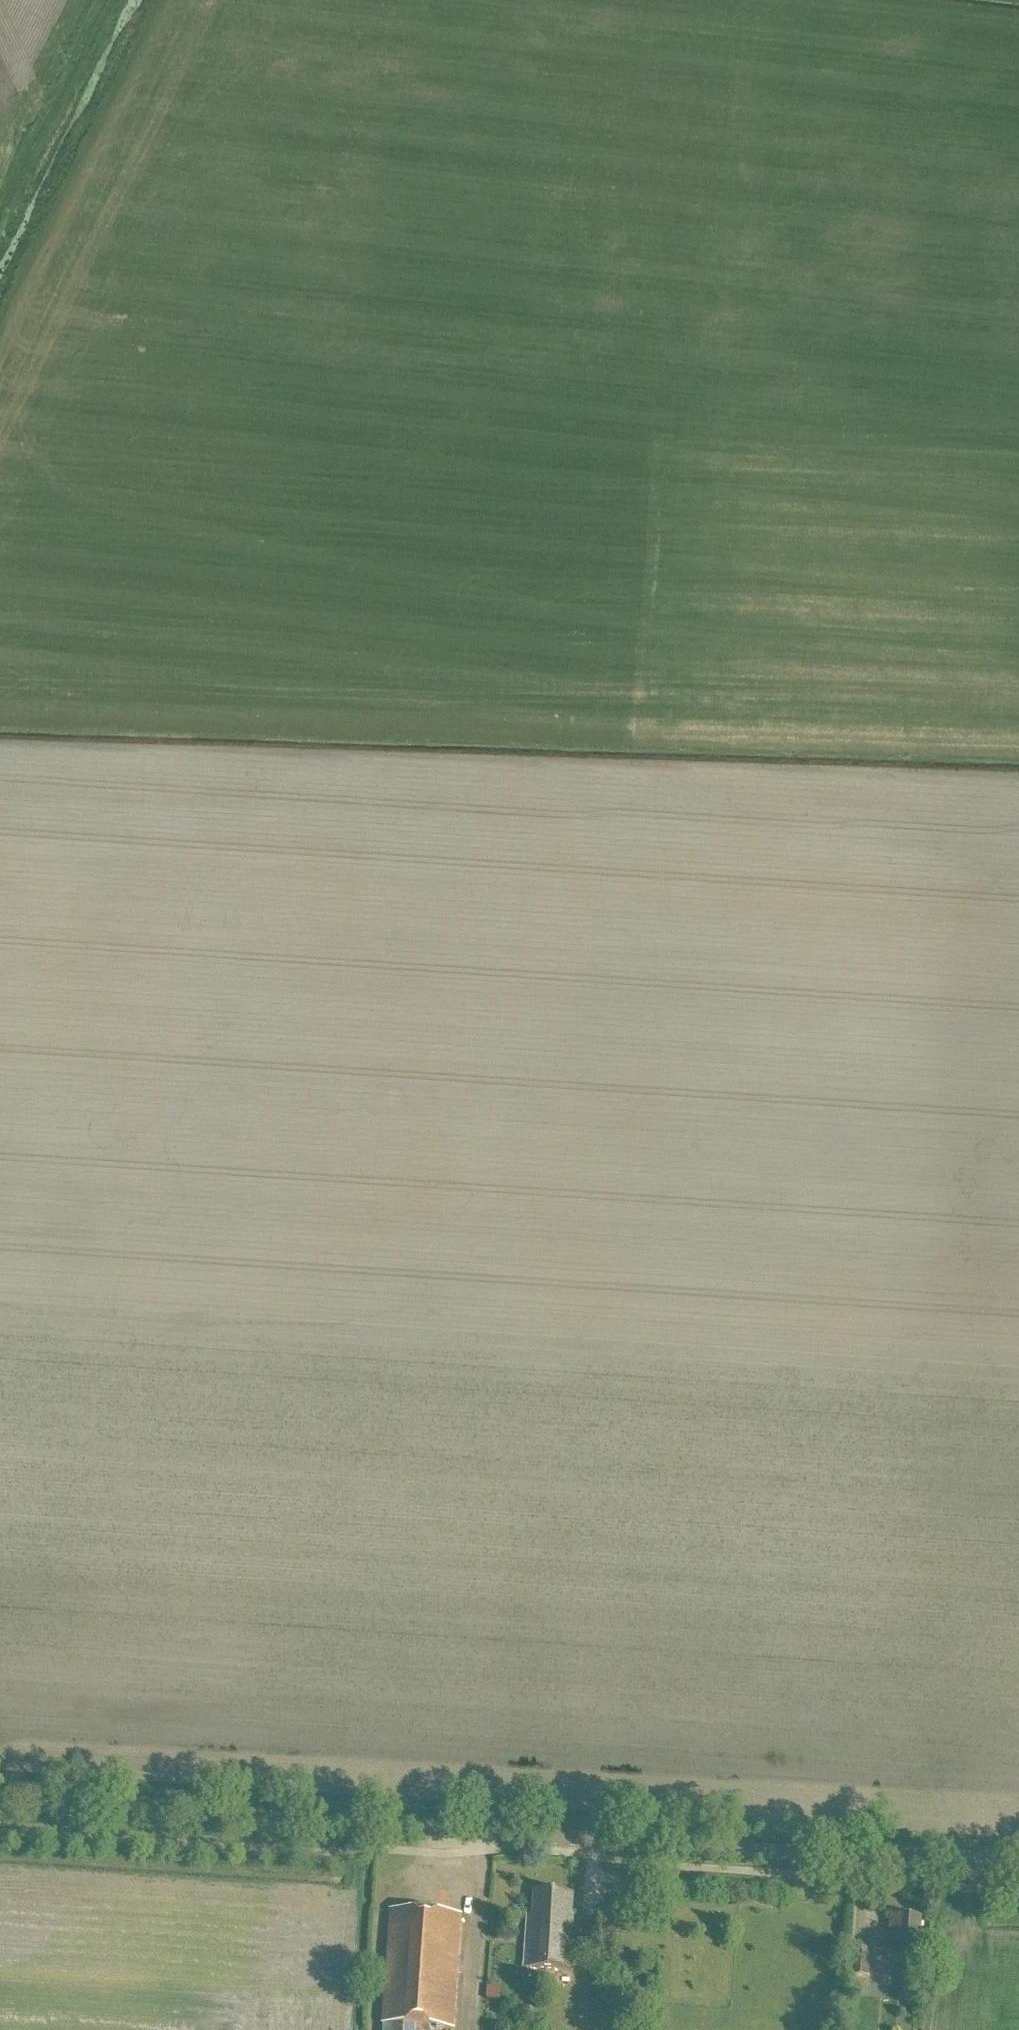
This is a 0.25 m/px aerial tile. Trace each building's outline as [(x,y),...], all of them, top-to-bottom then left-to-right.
[(572,1900),(534,1898),(533,1922),(525,1922),(522,1973),(572,1976),(575,1925),(570,1924),(572,1900)] [(382,2028),(382,2029),(455,2029),(462,1919),(388,1914),(380,2028),(382,2028)] [(888,1962),(919,1964),(921,1923),(890,1921),(888,1962)] [(854,1953),(852,1981),(870,1982),(872,1955),(854,1953)]
